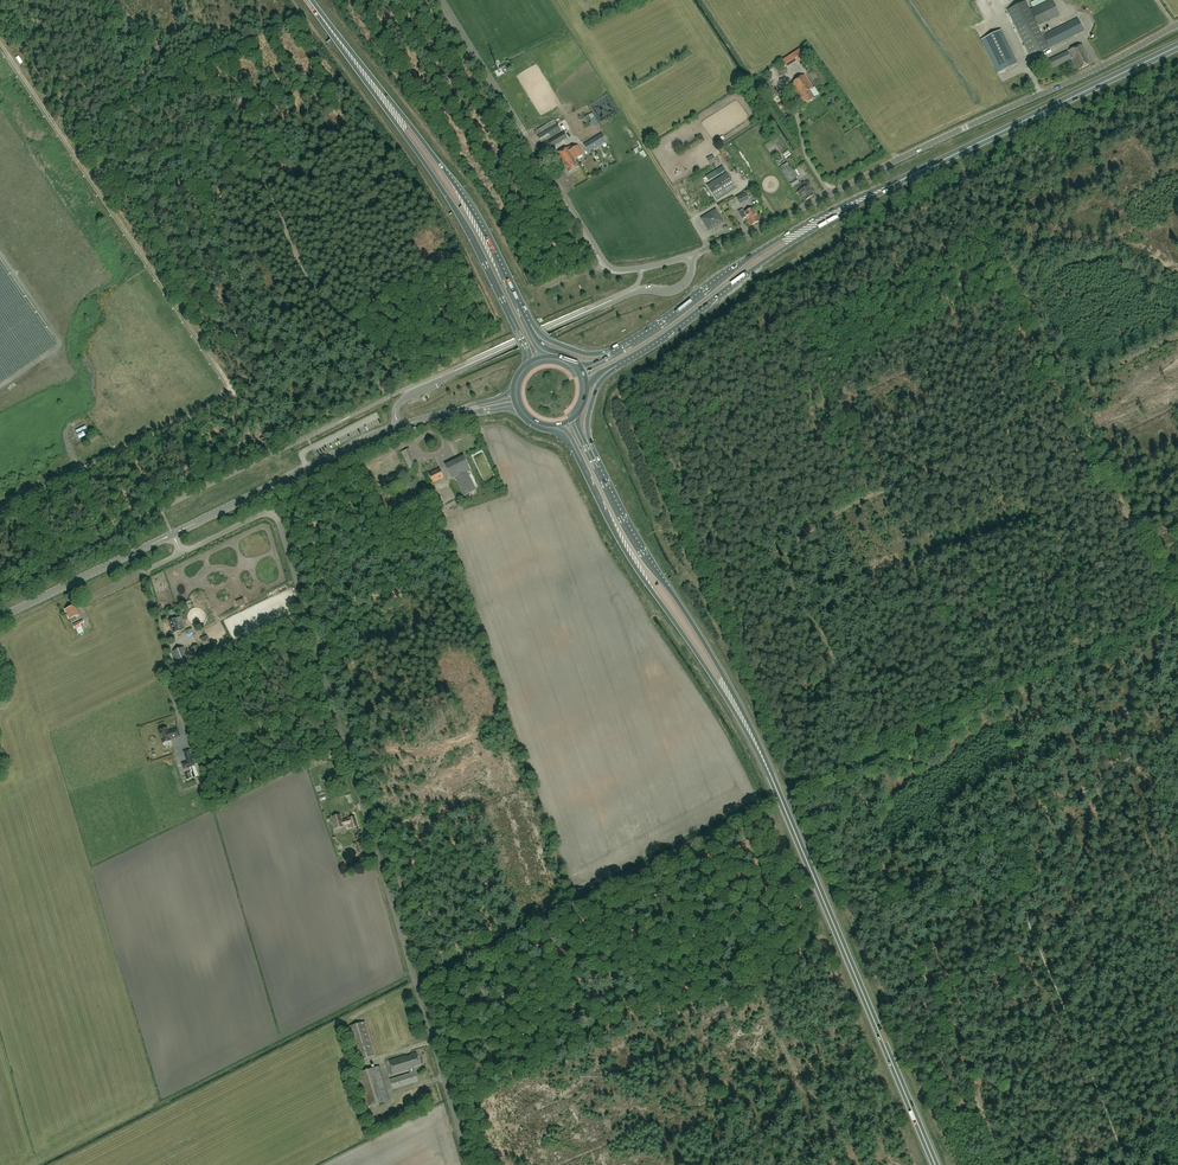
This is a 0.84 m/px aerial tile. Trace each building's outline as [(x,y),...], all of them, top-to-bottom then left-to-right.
[(1037,24),(1059,14),(1052,0),(1050,0),(1030,10),(1037,24)] [(1008,10),(1031,57),(1084,31),(1078,19),(1042,36),(1025,1),(1008,10)] [(998,73),(1016,64),(1000,31),(982,40),(998,73)] [(1078,70),(1090,65),(1086,58),(1087,55),(1082,45),(1068,51),(1047,61),(1050,69),(1073,58),(1078,70)] [(806,61),(806,55),(802,53),(797,55),(797,61),(802,63),(806,61)] [(806,103),(815,98),(810,90),(813,88),(805,75),(792,83),(800,96),(802,96),(806,103)] [(607,98),(594,106),(602,117),(614,109),(607,98)] [(786,100),(778,105),(781,109),(789,104),(786,100)] [(543,153),(568,138),(564,132),(548,142),(547,140),(562,131),(554,119),(534,132),(541,143),(538,145),(543,153)] [(602,134),(584,145),(589,152),(606,141),(602,134)] [(579,167),(575,160),(583,155),(578,146),(574,148),(572,145),(569,148),(568,147),(557,155),(566,171),(567,170),(569,173),(579,167)] [(799,183),(793,174),(786,163),(779,168),(786,178),(792,188),(799,183)] [(737,189),(727,173),(706,185),(716,201),(737,189)] [(805,201),(814,196),(808,186),(807,187),(804,183),(798,186),(801,190),(799,191),(805,201)] [(745,193),(736,198),(740,205),(749,200),(745,193)] [(753,208),(749,210),(745,212),(743,209),(738,212),(742,219),(747,217),(751,225),(756,223),(760,221),(753,208)] [(702,219),(709,231),(723,222),(716,210),(702,219)] [(83,428),(86,426),(85,423),(75,426),(78,436),(90,433),(89,430),(84,431),(83,428)] [(471,428),(450,437),(452,442),(474,434),(471,428)] [(409,449),(402,452),(409,468),(417,464),(409,449)] [(464,457),(446,466),(452,479),(455,477),(465,498),(477,492),(467,471),(471,470),(464,457)] [(433,482),(444,477),(440,469),(429,474),(433,482)] [(414,482),(404,487),(412,502),(422,497),(414,482)] [(70,619),(79,615),(74,605),(65,610),(70,619)] [(173,634),(182,630),(177,618),(169,621),(172,628),(171,628),(173,634)] [(213,649),(208,638),(201,641),(206,652),(213,649)] [(202,657),(198,645),(191,647),(191,648),(194,657),(195,660),(202,657)] [(178,666),(189,662),(184,647),(173,651),(178,666)] [(167,728),(159,731),(163,743),(171,740),(171,739),(180,736),(178,729),(168,732),(167,728)] [(186,764),(182,765),(184,770),(195,766),(189,749),(185,751),(189,763),(187,764),(186,764)] [(332,817),(335,829),(351,824),(352,828),(358,826),(355,817),(343,820),(341,814),(332,817)] [(371,862),(367,850),(364,839),(359,841),(366,864),(371,862)] [(376,1012),(380,1021),(383,1020),(381,1017),(385,1015),(382,1009),(376,1012)] [(359,1060),(376,1055),(365,1021),(348,1026),(359,1060)] [(414,1067),(421,1065),(417,1052),(389,1061),(394,1075),(414,1068),(414,1067)] [(364,1108),(390,1100),(380,1066),(354,1074),(364,1108)] [(393,1089),(418,1082),(415,1071),(390,1079),(393,1089)]
